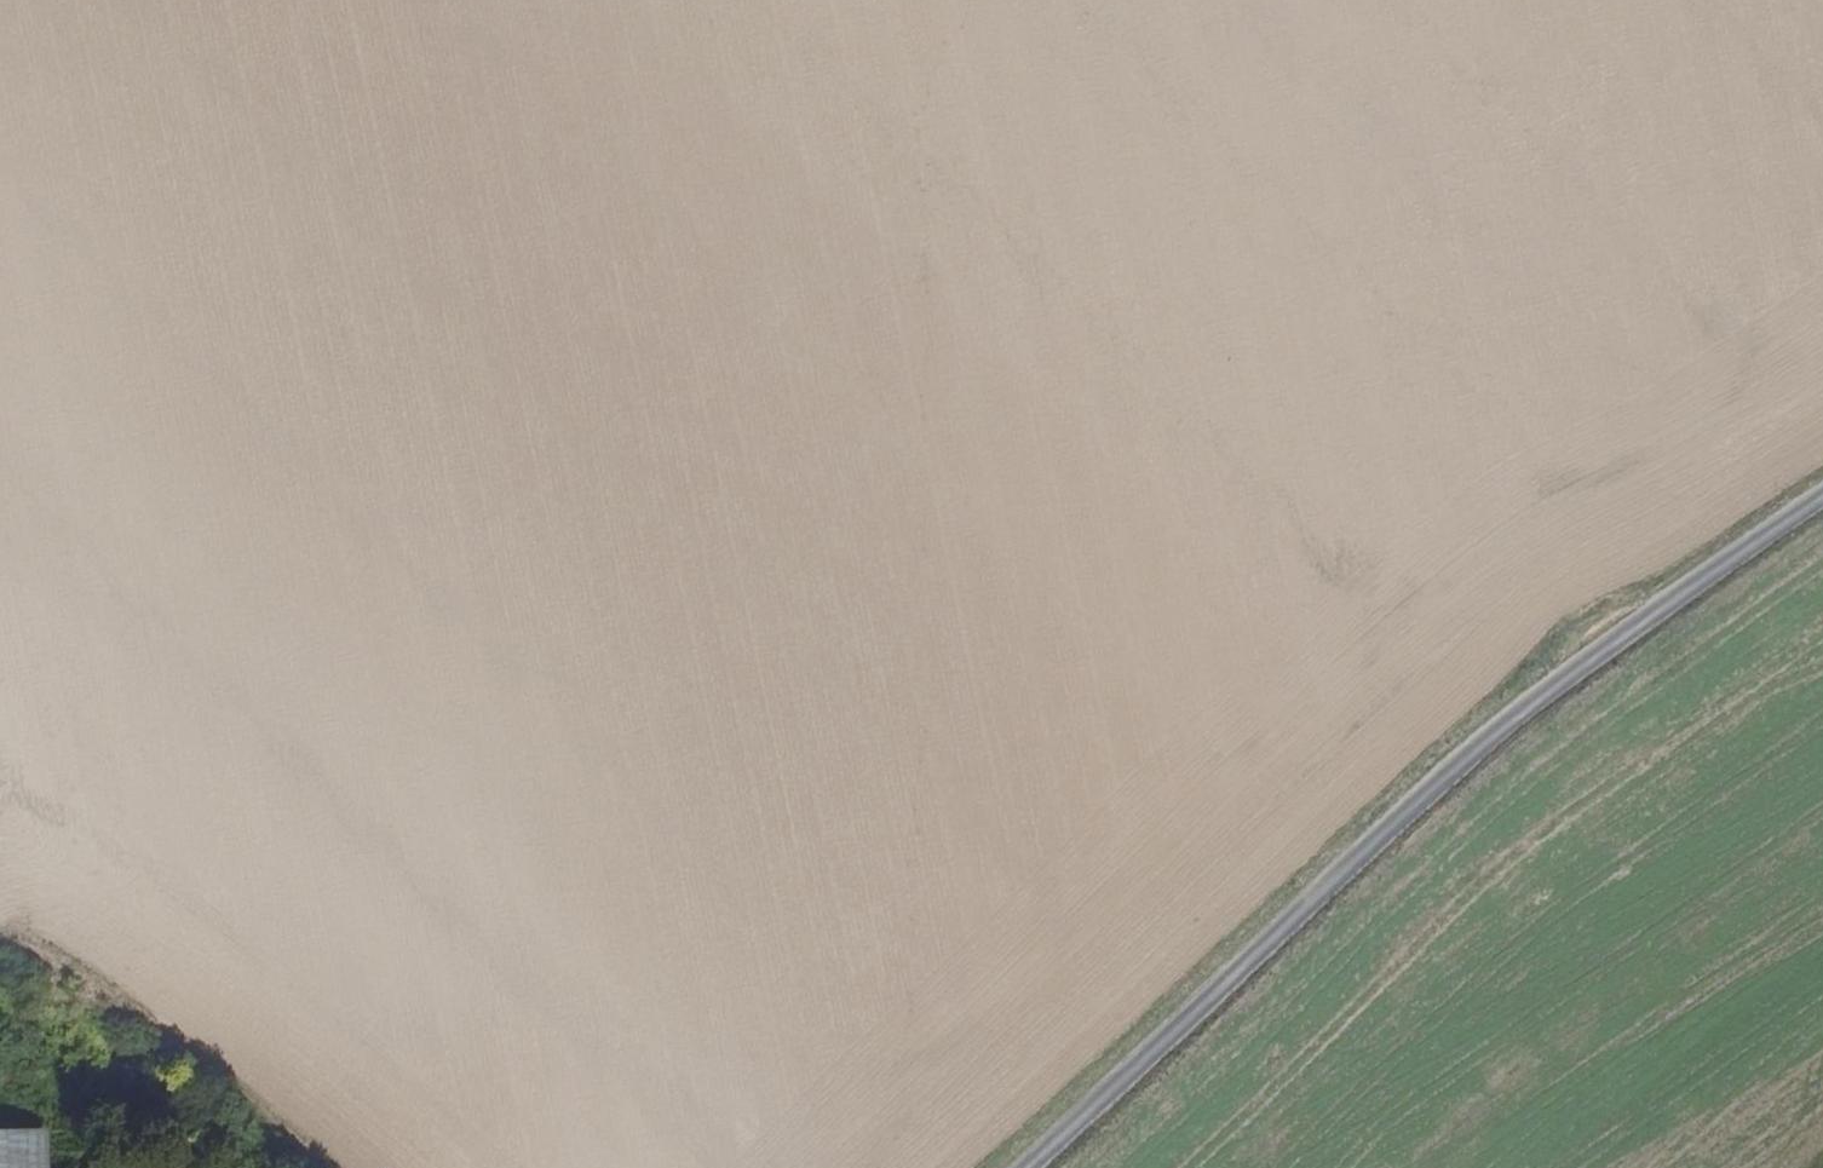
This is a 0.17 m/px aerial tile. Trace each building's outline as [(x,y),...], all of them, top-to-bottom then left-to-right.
[(60,1133),(0,1132),(0,1167),(61,1167),(60,1133)]
